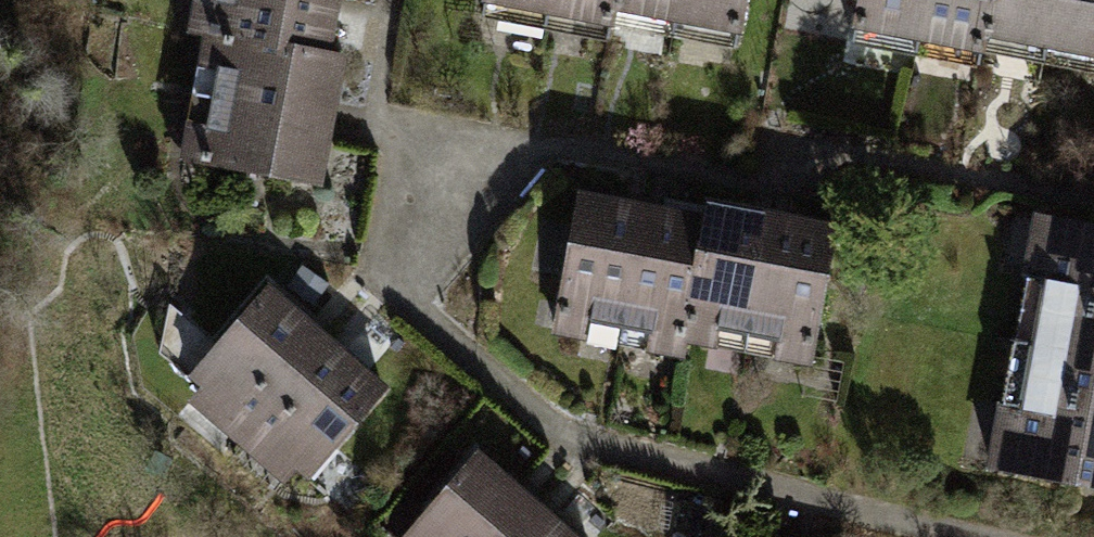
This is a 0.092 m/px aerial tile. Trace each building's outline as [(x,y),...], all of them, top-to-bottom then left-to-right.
[(346,19),(254,0),(219,0),(207,56),(219,58),(333,82),(346,19)] [(346,19),(350,0),(254,0),(346,19)] [(490,32),(545,42),(552,0),(496,0),(490,32)] [(545,42),(598,51),(601,30),(606,0),(552,0),(545,42)] [(601,30),(664,42),(672,0),(606,0),(601,30)] [(664,42),(723,54),(733,0),(672,0),(664,42)] [(855,51),(911,61),(923,0),(865,0),(855,51)] [(911,61),(970,72),(968,59),(982,0),(923,0),(911,61)] [(968,59),(1037,75),(1056,0),(982,0),(968,59)] [(1037,75),(1093,89),(1093,0),(1056,0),(1037,75)] [(333,82),(219,58),(208,119),(331,145),(346,85),(333,82)] [(318,207),(331,145),(208,119),(195,182),(318,207)] [(640,227),(583,218),(557,362),(617,371),(640,227)] [(700,236),(682,364),(747,372),(766,234),(702,225),(700,236)] [(700,236),(640,227),(617,371),(678,381),(682,364),(700,236)] [(831,243),(766,234),(747,372),(812,381),(831,243)] [(1049,240),(1000,492),(1093,510),(1093,248),(1049,240)] [(333,367),(273,312),(173,424),(234,477),(333,367)] [(383,413),(333,367),(234,477),(284,522),(383,413)] [(487,485),(439,536),(541,536),(487,485)]
